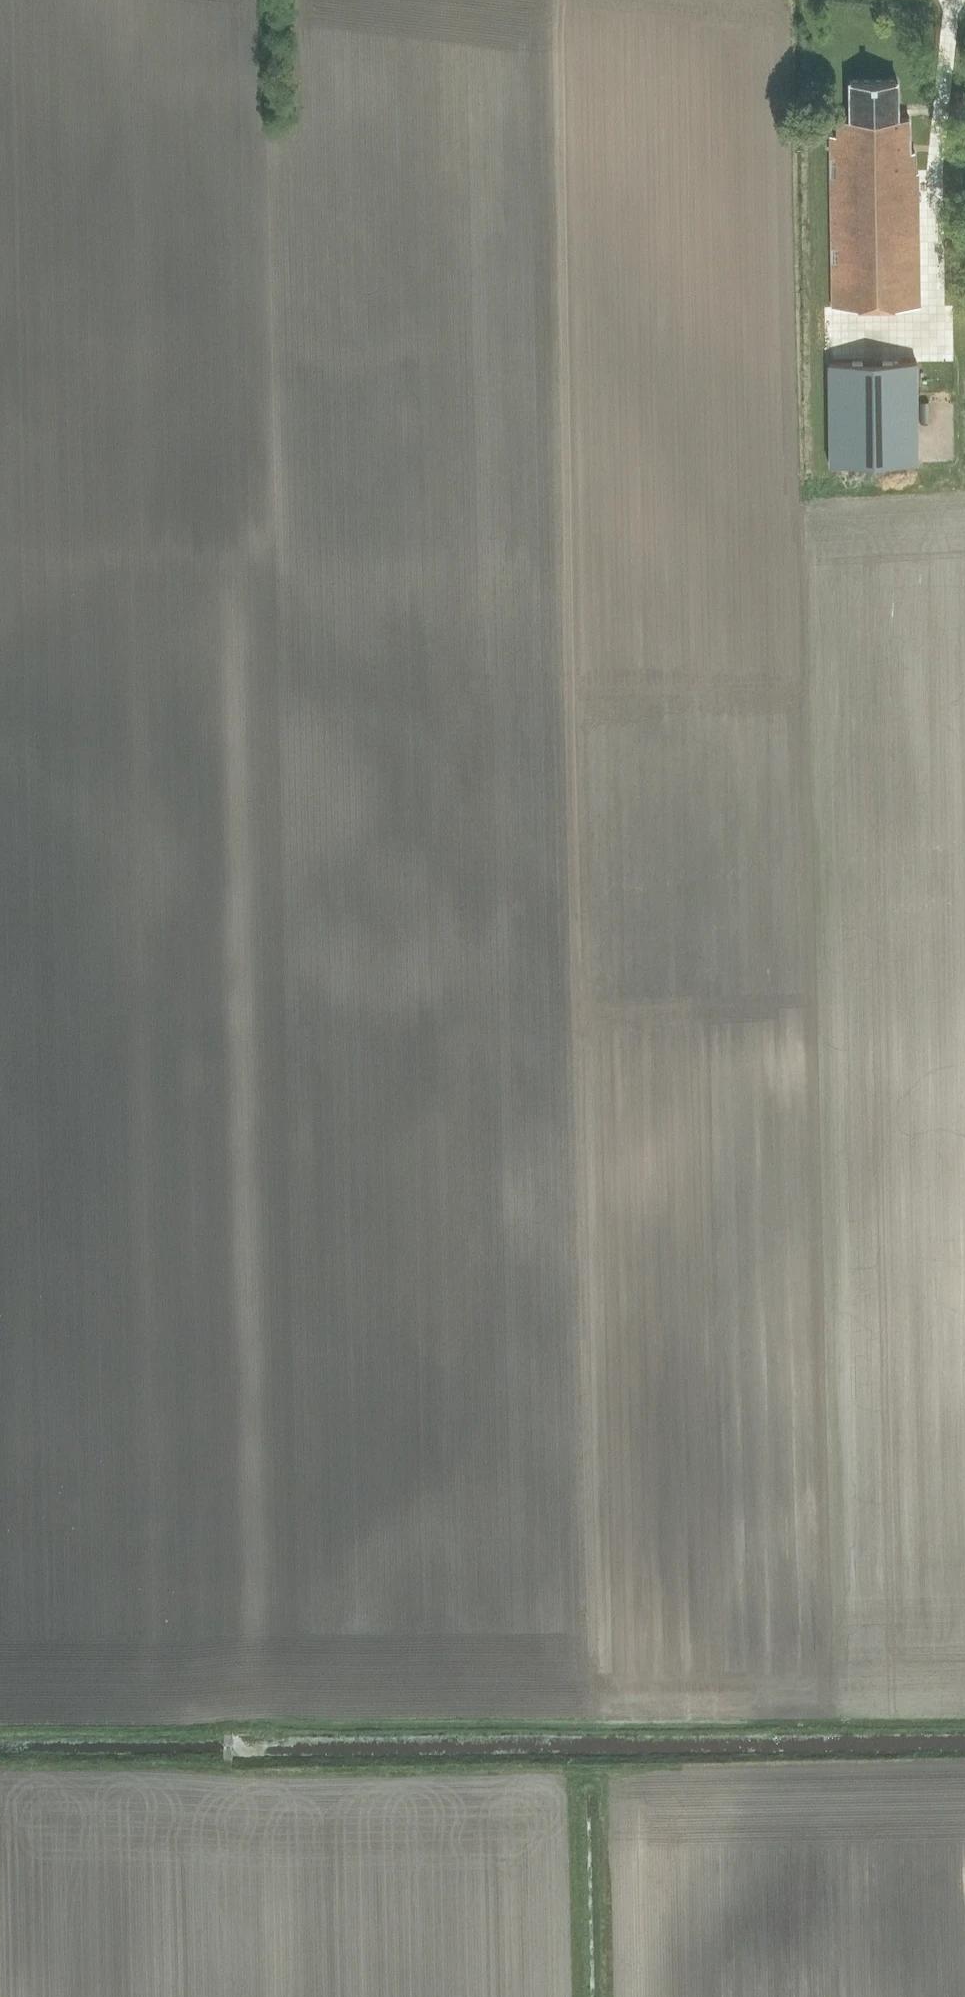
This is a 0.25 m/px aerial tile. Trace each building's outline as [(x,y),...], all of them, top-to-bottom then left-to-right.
[(834,311),(923,310),(921,177),(918,177),(917,157),(911,157),(911,121),(900,120),(899,84),(850,84),(850,122),(839,122),(839,140),(832,140),(834,311)] [(833,469),(921,468),(919,366),(831,368),(833,469)]
